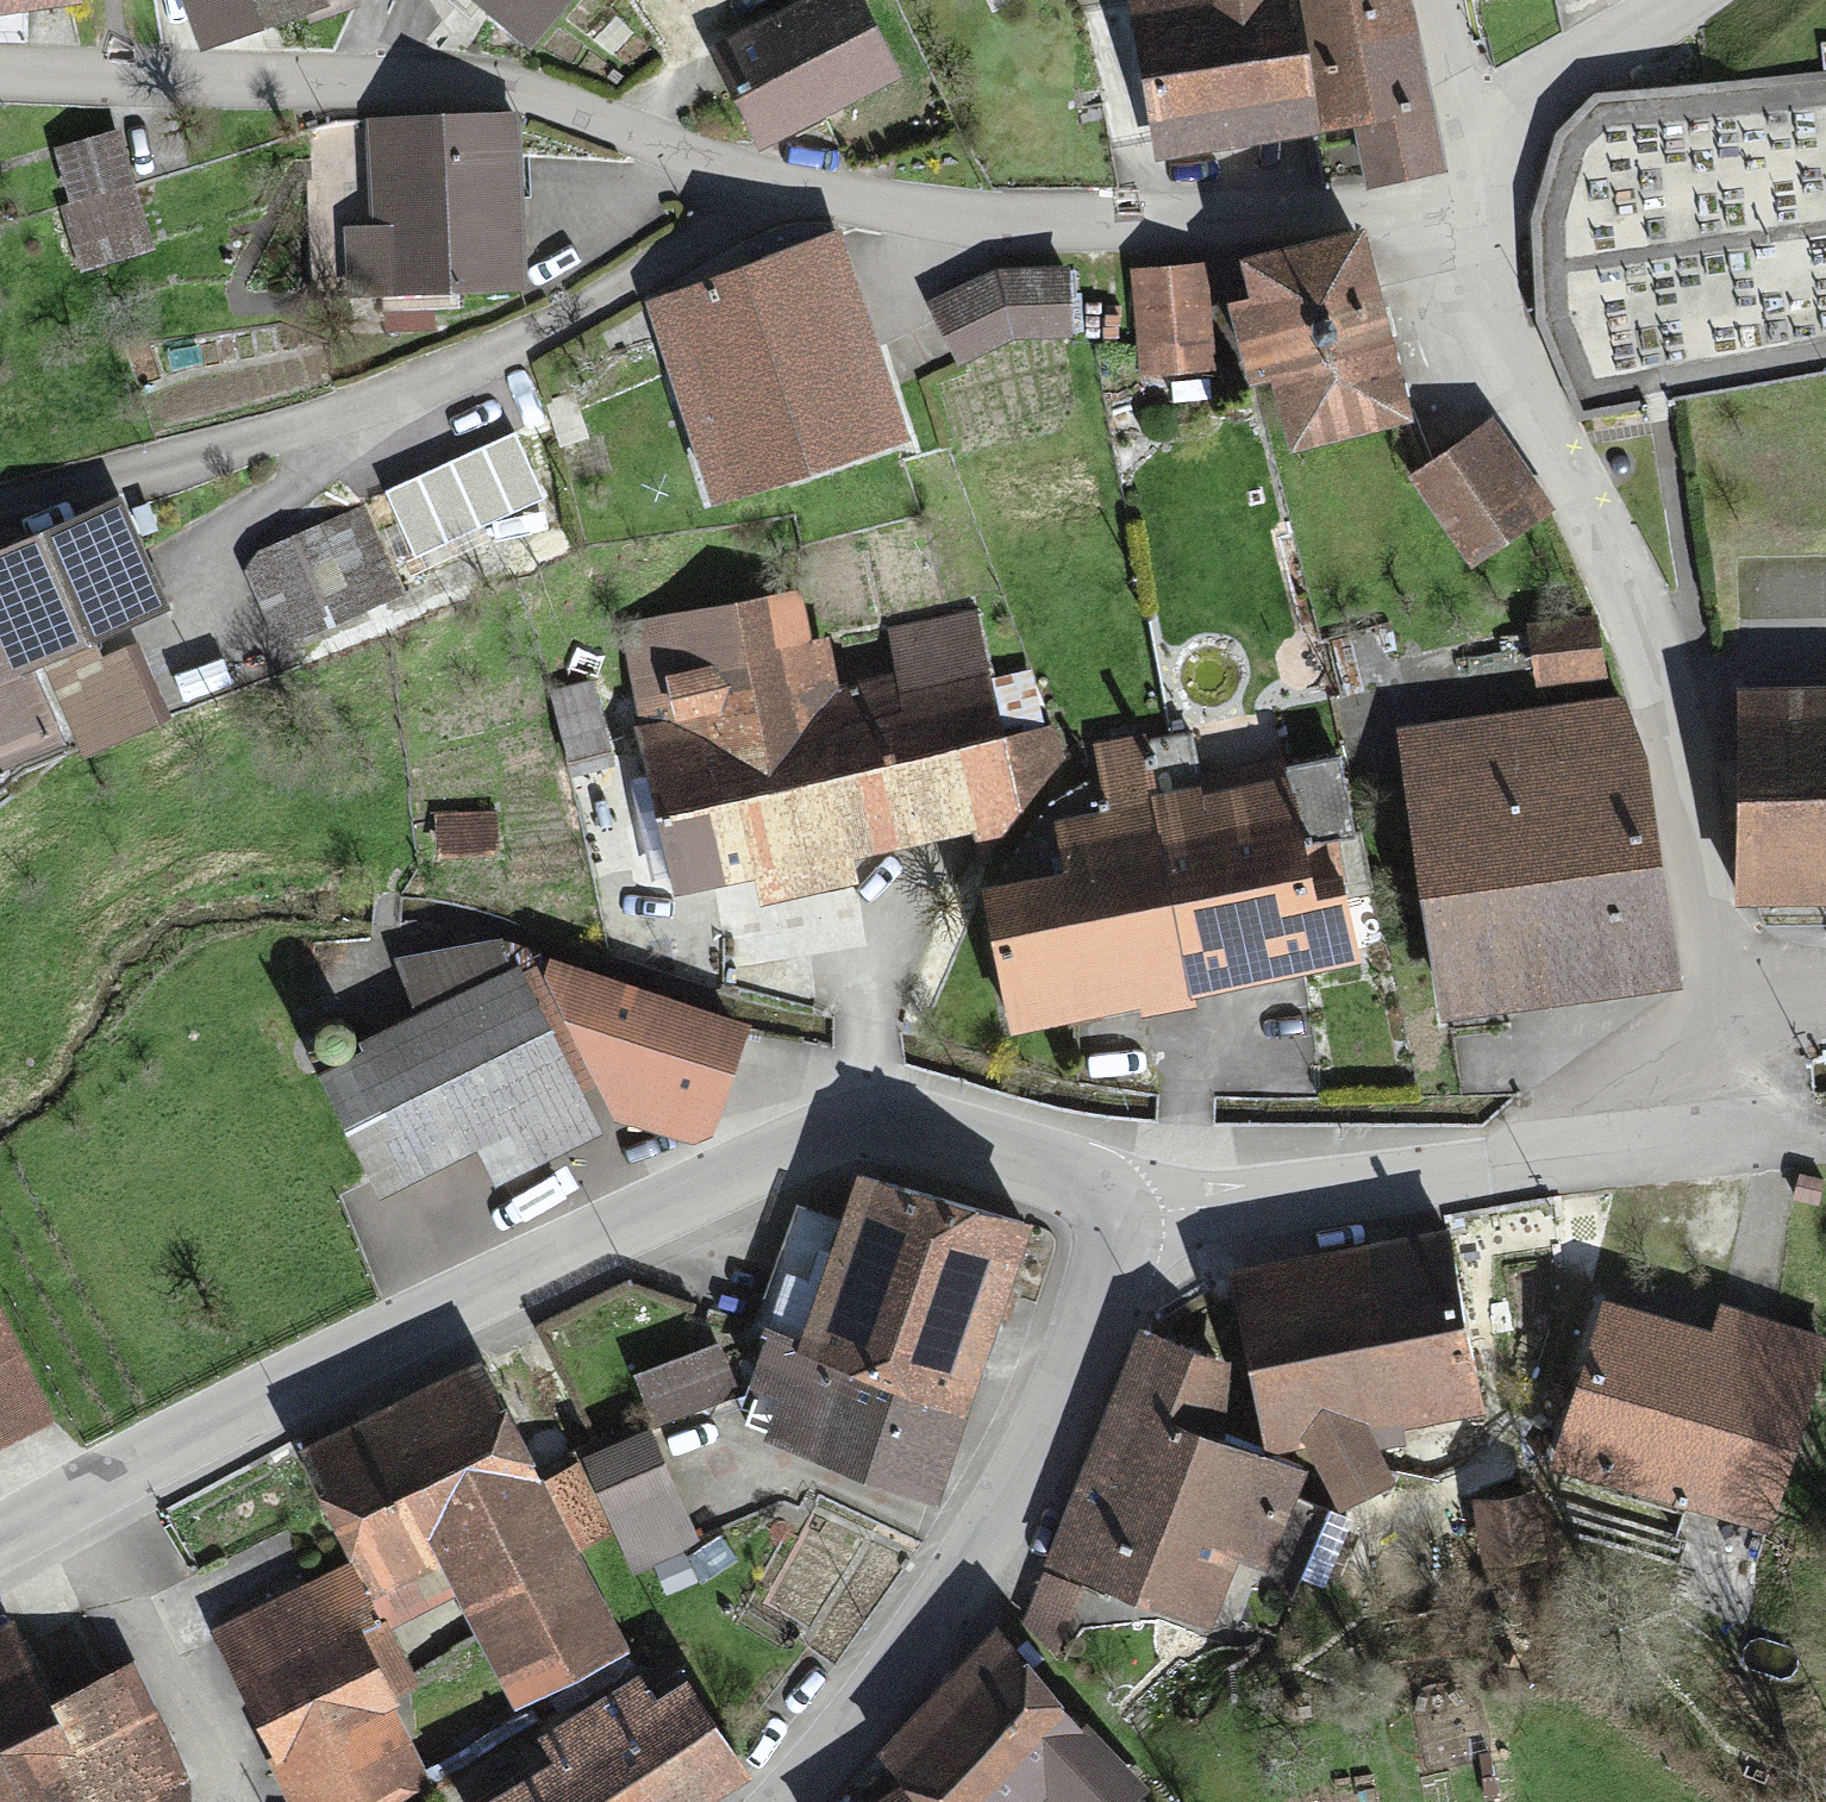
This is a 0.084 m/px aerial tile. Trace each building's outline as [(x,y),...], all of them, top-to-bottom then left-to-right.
[(59,12),(58,0),(0,0),(0,16),(59,12)] [(197,47),(325,0),(180,0),(197,47)] [(514,43),(549,0),(460,0),(514,43)] [(1390,0),(1167,0),(1128,5),(1147,153),(1323,130),(1337,184),(1433,159),(1390,0)] [(840,4),(719,56),(761,154),(883,101),(840,4)] [(351,231),(353,294),(508,288),(502,127),(365,132),(369,230),(351,231)] [(99,149),(39,167),(73,277),(133,259),(99,149)] [(1343,235),(1227,272),(1288,459),(1404,422),(1343,235)] [(832,266),(652,315),(704,503),(883,455),(832,266)] [(942,301),(960,367),(1054,342),(1036,276),(942,301)] [(1130,280),(1135,386),(1206,382),(1200,276),(1130,280)] [(584,437),(573,396),(550,403),(561,443),(584,437)] [(1523,467),(1495,424),(1417,475),(1473,560),(1551,510),(1523,467)] [(541,498),(514,438),(390,493),(417,553),(541,498)] [(363,510),(245,562),(280,643),(399,591),(363,510)] [(0,555),(0,765),(38,750),(20,705),(82,681),(66,642),(144,611),(105,513),(0,555)] [(674,746),(837,702),(810,602),(646,647),(674,746)] [(1576,628),(1526,639),(1539,694),(1588,682),(1576,628)] [(639,756),(684,921),(1007,832),(953,637),(888,655),(896,686),(837,702),(674,746),(639,756)] [(1215,645),(1156,677),(1191,741),(1250,709),(1215,645)] [(1731,909),(1825,903),(1825,664),(1727,666),(1731,909)] [(1618,709),(1395,740),(1435,1022),(1658,991),(1618,709)] [(974,904),(1002,1038),(1338,968),(1321,886),(1288,893),(1267,793),(1143,818),(1129,753),(1084,762),(1098,828),(1045,839),(1055,888),(974,904)] [(486,822),(421,826),(423,856),(487,853),(486,822)] [(676,1143),(715,1127),(731,1038),(483,940),(389,965),(418,1014),(501,968),(573,1098),(600,1127),(676,1143)] [(418,1014),(307,1075),(378,1204),(573,1098),(501,968),(418,1014)] [(796,1341),(763,1435),(937,1495),(1023,1249),(848,1188),(834,1229),(796,1341)] [(756,1328),(796,1341),(834,1229),(794,1216),(756,1328)] [(1417,1251),(1228,1289),(1260,1449),(1308,1439),(1319,1496),(1361,1488),(1349,1431),(1449,1411),(1417,1251)] [(1701,1353),(1595,1320),(1541,1494),(1747,1557),(1809,1357),(1710,1326),(1701,1353)] [(48,1420),(0,1323),(0,1444),(48,1420)] [(1126,1346),(1038,1568),(1227,1643),(1248,1589),(1270,1598),(1297,1530),(1275,1522),(1289,1485),(1197,1449),(1223,1384),(1126,1346)] [(719,1356),(638,1389),(655,1431),(736,1397),(719,1356)] [(529,1491),(470,1372),(296,1458),(361,1590),(419,1561),(494,1711),(610,1653),(570,1572),(618,1549),(629,1572),(685,1544),(633,1439),(529,1491)] [(207,1634),(284,1801),(376,1801),(415,1784),(322,1582),(207,1634)] [(873,1770),(905,1801),(1021,1801),(1023,1800),(1025,1801),(1110,1801),(1131,1781),(993,1647),(873,1770)] [(115,1672),(22,1710),(0,1657),(0,1801),(168,1801),(115,1672)] [(484,1801),(736,1801),(684,1700),(642,1721),(625,1689),(536,1734),(553,1767),(484,1801)]
